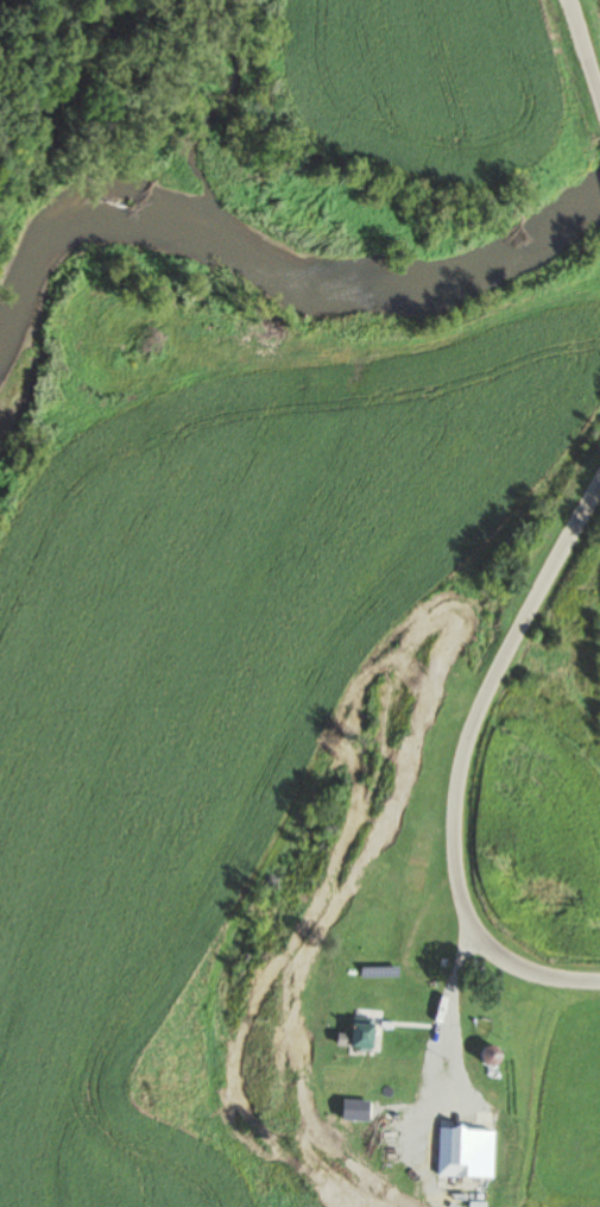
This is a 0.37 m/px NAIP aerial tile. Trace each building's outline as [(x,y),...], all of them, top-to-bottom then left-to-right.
[(371,1019),(349,1019),(349,1052),(371,1052),(371,1019)] [(481,1062),(494,1066),(499,1049),(486,1045),(481,1062)] [(491,1176),(491,1129),(437,1129),(436,1175),(491,1176)]
